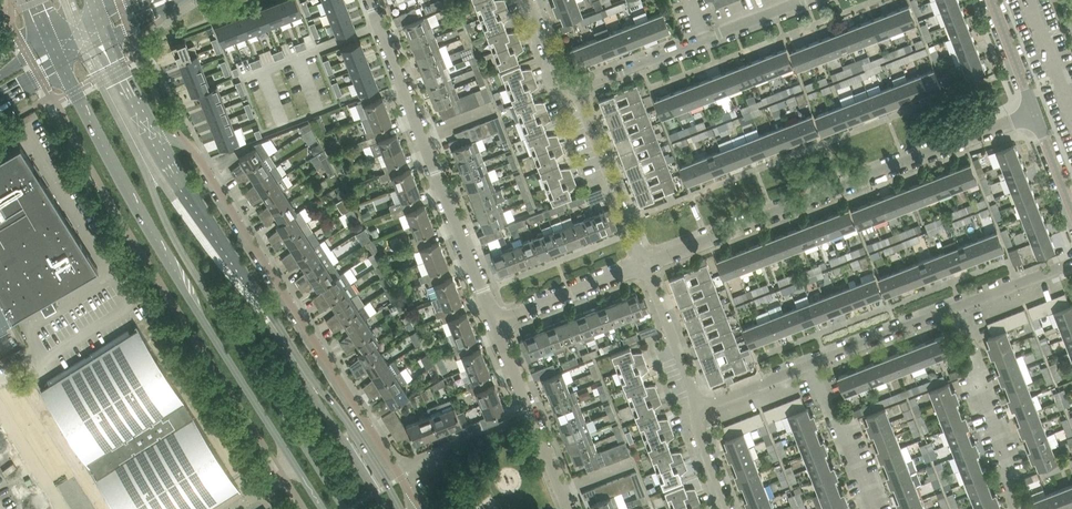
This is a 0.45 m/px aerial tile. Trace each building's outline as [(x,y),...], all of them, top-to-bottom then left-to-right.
[(272,3),(280,24),(291,20),(284,0),(280,0),(272,3)] [(291,20),(303,16),(296,0),(284,0),(291,20)] [(323,0),(328,12),(347,5),(346,4),(345,0),(324,0),(323,0)] [(431,3),(432,5),(434,10),(444,6),(442,1),(441,0),(437,0),(431,3)] [(474,2),(476,8),(480,7),(484,16),(484,17),(508,7),(505,0),(478,0),(474,2)] [(553,5),(555,10),(574,3),(573,0),(555,0),(556,3),(553,5)] [(596,9),(603,7),(600,0),(592,0),(596,9)] [(943,11),(961,4),(959,0),(939,0),(943,11)] [(272,3),(260,7),(269,29),(280,24),(272,3)] [(574,3),(555,10),(557,15),(561,14),(564,22),(574,18),(582,15),(579,7),(577,8),(574,3)] [(621,3),(614,6),(616,12),(624,9),(621,3)] [(943,11),(948,24),(966,17),(961,4),(943,11)] [(328,12),(332,23),(351,16),(351,15),(347,5),(328,12)] [(432,5),(424,8),(426,13),(434,10),(432,5)] [(910,5),(897,10),(904,28),(917,23),(910,5)] [(920,5),(914,7),(917,15),(923,13),(920,5)] [(606,8),(608,15),(616,12),(614,6),(606,8)] [(260,7),(249,12),(257,33),(269,29),(260,7)] [(508,7),(484,17),(488,26),(484,28),(487,35),(505,27),(503,22),(511,16),(508,7)] [(416,8),(410,11),(413,18),(419,16),(416,8)] [(451,11),(454,18),(459,16),(457,9),(451,11)] [(897,10),(884,16),(891,33),(893,38),(905,33),(903,28),(904,28),(897,10)] [(413,18),(410,11),(393,17),(396,25),(413,18)] [(249,12),(238,16),(246,38),(257,33),(249,12)] [(596,13),(588,16),(590,22),(598,19),(596,13)] [(662,13),(650,18),(656,35),(669,30),(662,13)] [(238,16),(227,21),(235,42),(246,38),(238,16)] [(351,16),(332,23),(337,35),(356,27),(355,27),(351,16)] [(405,25),(404,26),(405,29),(408,36),(409,36),(409,35),(432,26),(428,16),(415,21),(405,25)] [(459,16),(454,18),(456,25),(462,23),(459,16)] [(588,16),(580,19),(582,25),(590,22),(588,16)] [(884,16),(871,21),(878,38),(891,33),(884,16)] [(948,24),(953,37),(971,30),(966,17),(948,24)] [(650,18),(636,23),(643,40),(656,35),(650,18)] [(227,21),(215,25),(223,46),(235,42),(227,21)] [(871,21),(858,26),(865,43),(878,38),(871,21)] [(562,26),(564,32),(572,29),(570,23),(562,26)] [(636,23),(623,28),(630,46),(643,40),(636,23)] [(921,25),(924,33),(930,31),(927,23),(921,25)] [(409,36),(408,36),(409,39),(412,46),(413,46),(413,45),(436,36),(432,26),(409,35),(409,36)] [(858,26),(845,31),(852,48),(865,43),(858,26)] [(505,27),(487,35),(489,41),(493,40),(496,49),(497,50),(520,41),(517,32),(507,33),(505,27)] [(607,27),(594,32),(597,39),(603,56),(617,51),(610,33),(607,27)] [(464,28),(459,31),(459,32),(462,38),(467,36),(465,30),(464,28)] [(623,28),(610,33),(617,51),(630,46),(623,28)] [(953,37),(958,50),(976,43),(971,30),(953,37)] [(845,31),(832,36),(838,53),(852,48),(845,31)] [(930,31),(924,33),(927,41),(933,39),(930,31)] [(414,49),(417,56),(440,47),(436,36),(413,45),(413,46),(412,46),(413,49),(414,49)] [(467,36),(462,38),(464,45),(470,43),(467,36)] [(832,36),(819,41),(826,58),(838,53),(832,36)] [(923,38),(915,42),(917,48),(925,45),(923,38)] [(597,39),(584,44),(591,61),(603,56),(597,39)] [(197,52),(194,44),(188,47),(186,40),(173,45),(178,60),(179,60),(197,52)] [(346,59),(365,52),(361,40),(342,48),(346,59)] [(520,41),(497,50),(500,59),(497,61),(499,68),(508,64),(518,60),(516,55),(524,49),(520,41)] [(819,41),(806,46),(812,63),(826,58),(819,41)] [(958,50),(963,63),(981,56),(976,43),(958,50)] [(591,61),(584,44),(570,49),(577,66),(591,61)] [(466,48),(460,50),(464,60),(469,58),(475,56),(471,46),(466,48)] [(812,63),(806,46),(792,51),(799,69),(812,63)] [(904,46),(897,49),(899,55),(907,52),(906,49),(904,46)] [(416,56),(420,66),(444,57),(440,47),(417,56),(416,56)] [(926,47),(918,50),(921,57),(929,54),(926,47)] [(788,48),(775,53),(781,71),(794,66),(788,48)] [(899,55),(897,49),(884,54),(887,60),(899,55)] [(932,52),(935,60),(940,57),(937,50),(932,52)] [(197,52),(179,60),(178,60),(183,71),(184,70),(202,64),(197,52)] [(351,71),(370,63),(369,63),(365,52),(346,59),(351,71)] [(775,53),(762,58),(769,76),(781,71),(775,53)] [(908,54),(900,58),(903,64),(911,61),(908,54)] [(475,56),(469,58),(472,65),(478,63),(475,56)] [(981,56),(963,63),(968,76),(986,69),(981,56)] [(420,66),(424,76),(448,67),(444,57),(420,66)] [(880,57),(871,60),(873,66),(882,63),(880,57)] [(940,57),(935,60),(938,68),(943,65),(940,57)] [(762,58),(749,63),(756,81),(769,76),(762,58)] [(900,58),(893,60),(895,65),(895,67),(903,64),(900,58)] [(863,63),(866,69),(873,66),(871,60),(863,63)] [(370,63),(351,71),(355,82),(374,75),(374,74),(370,63)] [(749,63),(736,69),(742,86),(756,81),(749,63)] [(884,69),(882,63),(873,66),(876,72),(884,69)] [(202,64),(184,70),(183,71),(187,82),(188,82),(206,75),(202,64)] [(509,68),(501,71),(502,73),(503,78),(507,76),(511,87),(535,77),(533,73),(531,69),(522,70),(520,64),(509,68)] [(853,66),(845,69),(847,75),(855,72),(853,66)] [(866,70),(861,73),(863,79),(870,76),(869,74),(876,72),(873,66),(866,69),(866,70)] [(424,76),(427,86),(452,77),(448,67),(424,76)] [(736,69),(723,74),(730,91),(742,86),(736,69)] [(845,69),(836,73),(839,78),(847,75),(845,69)] [(935,69),(922,75),(929,92),(942,87),(935,69)] [(480,70),(475,72),(477,79),(483,76),(480,70)] [(723,74),(709,79),(716,96),(730,91),(723,74)] [(187,82),(191,93),(192,94),(198,92),(198,91),(210,86),(206,75),(188,82),(187,82)] [(374,75),(355,82),(361,97),(371,93),(370,90),(378,86),(374,75)] [(856,75),(848,78),(850,83),(858,81),(856,75)] [(922,75),(909,80),(916,97),(929,92),(922,75)] [(483,76),(477,79),(480,86),(486,84),(483,76)] [(827,76),(819,79),(821,85),(829,82),(827,76)] [(942,78),(945,86),(950,84),(947,76),(942,78)] [(427,86),(431,96),(456,87),(452,77),(427,86)] [(511,86),(500,91),(504,102),(512,99),(513,104),(514,104),(532,97),(530,92),(538,86),(535,77),(511,87),(511,86)] [(850,83),(848,78),(840,81),(842,87),(850,83)] [(709,79),(697,84),(703,101),(716,96),(709,79)] [(909,80),(896,85),(903,102),(916,97),(909,80)] [(813,81),(805,85),(808,90),(816,87),(813,81)] [(801,83),(793,86),(795,92),(803,89),(801,83)] [(210,86),(198,91),(198,92),(200,95),(203,103),(222,96),(221,95),(217,84),(210,86)] [(697,84),(684,89),(690,106),(703,101),(697,84)] [(601,100),(606,112),(620,107),(618,100),(628,96),(630,103),(643,98),(638,85),(601,100)] [(822,88),(824,94),(832,91),(830,85),(822,88)] [(896,85),(883,90),(890,107),(903,102),(896,85)] [(451,101),(457,98),(460,97),(456,87),(431,96),(433,100),(434,100),(436,106),(438,106),(445,103),(451,101)] [(487,87),(481,89),(486,102),(492,99),(487,87)] [(481,89),(475,91),(480,104),(486,102),(481,89)] [(684,89),(671,94),(677,111),(680,117),(693,112),(690,106),(684,89)] [(783,90),(775,93),(778,99),(786,96),(783,90)] [(817,90),(809,93),(811,99),(819,96),(817,90)] [(883,90),(870,95),(876,112),(890,107),(883,90)] [(475,91),(469,94),(474,107),(480,104),(475,91)] [(804,91),(791,97),(794,105),(799,103),(800,105),(808,102),(804,91)] [(775,93),(767,96),(769,102),(778,99),(775,93)] [(469,94),(463,96),(468,109),(474,107),(469,94)] [(677,111),(671,94),(657,99),(664,117),(677,111)] [(356,103),(363,119),(388,109),(383,97),(373,101),(371,95),(358,100),(359,102),(356,103)] [(870,95),(857,100),(864,117),(876,112),(870,95)] [(203,103),(207,114),(226,107),(226,106),(222,96),(203,103)] [(463,96),(460,97),(457,98),(462,111),(468,109),(463,96)] [(513,104),(509,105),(516,122),(524,119),(524,120),(548,110),(544,102),(540,102),(534,102),(532,97),(514,104),(513,104)] [(457,98),(451,101),(456,114),(462,111),(457,98)] [(606,112),(611,126),(625,120),(623,113),(633,109),(635,116),(648,111),(643,98),(630,103),(620,107),(606,112)] [(786,98),(779,101),(781,108),(789,104),(786,98)] [(762,99),(749,105),(751,110),(760,107),(759,106),(762,105),(764,104),(762,99)] [(857,100),(844,105),(851,122),(864,117),(857,100)] [(451,101),(445,103),(450,116),(456,114),(451,101)] [(781,108),(779,101),(770,105),(772,111),(781,108)] [(443,119),(450,116),(445,103),(438,106),(443,119)] [(749,105),(741,108),(743,112),(744,113),(751,110),(749,105)] [(844,105),(831,110),(837,128),(851,122),(844,105)] [(226,107),(207,114),(211,125),(212,125),(231,118),(230,117),(226,107)] [(760,107),(751,110),(754,117),(764,112),(763,108),(760,107)] [(365,131),(368,138),(385,131),(383,125),(393,121),(388,109),(363,119),(367,130),(365,131)] [(528,129),(524,131),(526,137),(540,132),(545,130),(543,124),(551,119),(548,110),(524,120),(528,129)] [(731,110),(723,113),(725,119),(733,116),(731,110)] [(751,110),(744,113),(746,120),(754,117),(751,110)] [(837,128),(831,110),(817,116),(824,133),(837,128)] [(34,111),(9,125),(11,130),(36,116),(34,111)] [(611,126),(616,138),(630,133),(628,126),(638,122),(640,129),(653,124),(648,111),(635,116),(636,117),(625,120),(611,126)] [(725,119),(723,113),(715,117),(717,123),(725,119)] [(813,114),(800,119),(807,137),(820,132),(813,114)] [(492,118),(498,131),(504,129),(499,116),(492,118)] [(320,117),(315,119),(318,126),(323,124),(320,117)] [(231,118),(212,125),(211,125),(216,137),(235,129),(231,118)] [(486,121),(491,134),(498,131),(492,118),(486,121)] [(735,119),(726,122),(728,128),(737,125),(735,119)] [(800,119),(788,124),(794,142),(807,137),(800,119)] [(705,120),(697,123),(699,129),(707,126),(705,120)] [(480,123),(485,136),(491,134),(486,121),(480,123)] [(726,122),(718,125),(720,131),(728,128),(726,122)] [(308,123),(299,126),(302,134),(311,128),(308,123)] [(474,126),(479,139),(483,137),(485,136),(480,123),(474,126)] [(699,129),(697,123),(689,126),(691,132),(699,129)] [(318,126),(317,127),(321,135),(328,132),(324,124),(323,124),(318,126)] [(616,138),(621,152),(636,146),(633,139),(643,135),(646,142),(658,137),(653,124),(640,129),(641,129),(631,133),(630,133),(616,138)] [(788,124),(775,130),(781,147),(794,142),(788,124)] [(476,139),(476,140),(479,139),(474,126),(468,128),(473,141),(476,139)] [(468,128),(462,130),(467,143),(473,141),(468,128)] [(235,129),(216,137),(220,148),(229,144),(231,148),(241,144),(235,129)] [(504,129),(498,131),(502,141),(507,139),(504,129)] [(708,129),(700,132),(703,138),(710,135),(708,129)] [(456,133),(458,139),(461,145),(467,143),(462,130),(456,133)] [(529,144),(526,145),(530,155),(537,152),(537,153),(561,144),(557,135),(547,135),(545,130),(540,132),(526,137),(529,144)] [(681,136),(679,130),(670,134),(672,140),(681,136)] [(775,130),(761,135),(768,152),(781,147),(775,130)] [(385,131),(361,140),(364,146),(371,144),(375,155),(383,152),(402,145),(397,133),(387,137),(385,131)] [(700,132),(693,136),(695,141),(703,138),(700,132)] [(761,135),(748,140),(755,157),(768,152),(761,135)] [(458,139),(449,142),(456,159),(480,150),(486,147),(483,137),(479,139),(476,140),(476,139),(473,141),(467,143),(461,145),(458,139)] [(621,152),(626,165),(641,159),(638,152),(648,148),(651,155),(663,150),(658,137),(646,142),(636,146),(621,152)] [(689,143),(687,137),(673,142),(675,148),(689,143)] [(732,138),(719,143),(722,150),(729,168),(742,163),(735,145),(732,138)] [(507,139),(502,141),(504,149),(510,146),(507,139)] [(514,142),(516,151),(526,149),(524,139),(514,142)] [(748,140),(735,145),(742,163),(755,157),(748,140)] [(232,171),(235,176),(269,155),(261,141),(252,145),(255,148),(240,158),(242,162),(232,171)] [(334,142),(326,145),(329,152),(336,150),(334,142)] [(561,144),(537,153),(543,169),(558,163),(556,157),(564,152),(561,144)] [(997,151),(1002,164),(1020,157),(1015,144),(997,151)] [(383,166),(386,172),(399,167),(397,161),(406,157),(402,145),(383,152),(388,164),(383,166)] [(12,316),(42,299),(46,307),(57,301),(51,291),(94,266),(19,147),(0,159),(0,291),(12,316)] [(458,163),(461,169),(484,160),(480,150),(456,159),(457,163),(458,163)] [(626,165),(631,177),(646,172),(643,165),(653,161),(656,168),(668,163),(663,150),(651,155),(641,159),(626,165)] [(722,150),(709,155),(716,173),(729,168),(722,150)] [(507,155),(509,162),(515,160),(512,152),(507,155)] [(251,176),(253,180),(276,165),(269,155),(235,176),(239,182),(251,176)] [(709,155),(696,160),(703,178),(716,173),(709,155)] [(319,160),(322,166),(329,162),(325,156),(319,160)] [(1002,164),(1008,177),(1025,170),(1020,157),(1002,164)] [(974,160),(977,168),(982,166),(979,158),(974,160)] [(460,170),(464,180),(488,170),(484,160),(461,169),(460,170)] [(515,160),(509,162),(512,169),(518,167),(515,160)] [(703,178),(696,160),(683,165),(689,183),(703,178)] [(329,162),(322,166),(329,176),(335,172),(329,162)] [(543,169),(539,170),(540,172),(542,177),(546,176),(550,186),(574,177),(570,168),(560,169),(558,163),(543,169)] [(631,177),(636,191),(651,185),(648,178),(658,174),(661,181),(674,176),(668,163),(656,168),(646,172),(631,177)] [(971,163),(958,168),(965,186),(978,181),(971,163)] [(245,192),(249,198),(282,176),(283,176),(276,165),(253,180),(256,183),(245,192)] [(393,177),(397,188),(416,181),(411,169),(401,173),(399,167),(386,172),(380,174),(382,181),(393,177)] [(958,168),(945,173),(952,191),(965,186),(958,168)] [(464,180),(468,190),(492,180),(488,170),(464,180)] [(1008,177),(1013,190),(1030,183),(1025,170),(1008,177)] [(515,175),(517,182),(523,180),(520,173),(515,175)] [(945,173),(932,178),(939,196),(952,191),(945,173)] [(265,197),(267,201),(284,190),(289,187),(282,176),(249,198),(252,203),(265,197)] [(651,185),(636,191),(642,204),(656,198),(653,191),(663,187),(666,194),(674,191),(679,189),(674,176),(661,181),(661,182),(651,185)] [(981,178),(984,186),(990,184),(987,176),(981,178)] [(553,195),(550,197),(552,204),(561,200),(571,196),(569,191),(577,185),(574,177),(550,186),(553,195)] [(932,178),(919,184),(926,201),(939,196),(932,178)] [(470,193),(473,199),(496,190),(492,180),(468,190),(469,193),(470,193)] [(523,180),(517,182),(520,189),(526,187),(523,180)] [(391,204),(390,207),(392,211),(413,203),(411,197),(420,193),(416,181),(397,188),(402,200),(391,204)] [(1013,190),(1018,203),(1035,196),(1030,183),(1013,190)] [(919,184),(906,189),(913,206),(926,201),(919,184)] [(990,184),(984,186),(987,195),(994,192),(990,184)] [(473,200),(472,200),(476,210),(500,200),(506,198),(502,188),(496,190),(473,199),(473,200)] [(602,188),(587,193),(586,194),(589,201),(605,195),(602,188)] [(339,192),(337,194),(339,199),(346,195),(343,189),(339,191),(339,192)] [(906,189),(893,194),(900,211),(913,206),(906,189)] [(259,213),(262,219),(290,201),(284,190),(267,201),(269,205),(259,213)] [(674,191),(666,194),(668,200),(676,197),(674,191)] [(523,195),(525,202),(531,200),(528,193),(523,195)] [(893,194),(880,199),(887,216),(900,211),(893,194)] [(583,195),(576,198),(578,204),(585,201),(583,195)] [(347,196),(342,199),(348,211),(352,208),(353,207),(347,196)] [(1018,203),(1023,216),(1040,209),(1035,196),(1018,203)] [(578,204),(576,198),(569,201),(571,207),(578,204)] [(880,199),(867,204),(874,221),(887,216),(880,199)] [(985,199),(977,202),(979,208),(988,204),(985,199)] [(476,210),(480,220),(504,211),(500,200),(476,210)] [(531,200),(525,202),(528,209),(529,209),(530,213),(535,211),(534,207),(531,200)] [(276,224),(277,225),(297,212),(290,201),(262,219),(266,225),(278,219),(280,222),(276,224)] [(991,204),(994,212),(1000,210),(997,202),(991,204)] [(413,203),(392,211),(394,218),(400,216),(404,227),(411,224),(430,217),(425,205),(415,209),(413,203)] [(564,203),(556,206),(558,212),(566,209),(564,203)] [(874,221),(867,204),(854,209),(861,227),(874,221)] [(558,212),(556,206),(549,209),(551,214),(558,212)] [(967,206),(959,209),(961,215),(969,212),(967,206)] [(348,211),(345,212),(351,222),(358,218),(353,207),(352,208),(348,211)] [(610,208),(594,214),(602,235),(612,231),(612,230),(617,228),(610,208)] [(850,208),(837,213),(843,231),(857,226),(850,208)] [(989,208),(981,211),(983,216),(991,214),(989,208)] [(959,209),(952,212),(954,218),(961,215),(959,209)] [(1023,216),(1028,229),(1045,222),(1040,209),(1023,216)] [(268,237),(272,243),(307,221),(300,210),(297,212),(277,225),(279,228),(268,237)] [(1000,210),(994,212),(997,221),(1004,218),(1000,210)] [(370,211),(362,214),(365,220),(372,217),(370,211)] [(504,211),(480,220),(481,224),(482,223),(485,230),(508,221),(504,211)] [(543,211),(535,214),(537,220),(545,217),(543,211)] [(579,220),(574,222),(581,242),(582,243),(585,242),(585,241),(591,238),(584,218),(582,213),(577,215),(579,220)] [(837,213),(824,218),(830,236),(843,231),(837,213)] [(537,220),(535,214),(528,217),(530,222),(537,220)] [(594,214),(584,218),(591,238),(592,239),(602,235),(594,214)] [(971,215),(963,218),(965,224),(973,221),(971,215)] [(411,237),(414,244),(427,239),(425,233),(435,229),(430,217),(411,224),(416,236),(411,237)] [(941,217),(934,221),(936,226),(944,223),(943,222),(941,217)] [(824,218),(811,224),(817,241),(830,236),(824,218)] [(965,224),(963,218),(955,221),(957,227),(965,224)] [(522,219),(515,222),(518,228),(525,225),(522,219)] [(288,242),(290,246),(313,231),(307,221),(272,243),(276,248),(288,242)] [(934,221),(926,224),(927,228),(928,230),(936,226),(934,221)] [(359,222),(354,226),(358,232),(363,228),(359,222)] [(518,228),(515,222),(508,225),(510,230),(518,228)] [(574,222),(564,226),(572,247),(575,246),(574,245),(581,242),(574,222)] [(1028,229),(1033,242),(1050,235),(1045,222),(1028,229)] [(944,223),(936,226),(938,232),(946,229),(944,225),(944,223)] [(811,224),(798,229),(804,246),(817,241),(811,224)] [(564,226),(554,230),(561,250),(562,251),(572,247),(564,226)] [(936,226),(928,230),(929,231),(930,235),(938,232),(936,226)] [(914,227),(907,230),(909,235),(916,232),(914,227)] [(501,228),(495,230),(498,237),(502,235),(503,235),(501,228)] [(1001,231),(1004,238),(1011,236),(1008,228),(1001,231)] [(358,233),(356,234),(363,245),(366,243),(370,240),(364,229),(358,233)] [(798,229),(785,234),(791,251),(804,246),(798,229)] [(498,237),(495,230),(479,236),(482,243),(498,237)] [(554,230),(543,234),(551,255),(555,254),(554,253),(561,250),(554,230)] [(907,230),(899,233),(901,238),(909,235),(907,230)] [(282,258),(285,264),(320,242),(313,231),(290,246),(292,250),(282,258)] [(539,236),(533,238),(540,255),(541,259),(551,255),(543,234),(542,231),(540,232),(537,233),(539,236)] [(998,231),(985,237),(992,254),(1005,249),(998,231)] [(785,234),(771,239),(778,256),(791,251),(785,234)] [(918,235),(910,238),(913,244),(921,241),(918,235)] [(1050,235),(1033,242),(1038,255),(1055,249),(1050,235)] [(1011,236),(1004,238),(1008,247),(1014,244),(1011,236)] [(521,237),(511,241),(513,246),(521,266),(521,267),(531,263),(523,242),(521,237)] [(889,237),(881,240),(883,245),(891,242),(889,237)] [(985,237),(972,242),(979,259),(992,254),(985,237)] [(533,238),(523,242),(531,263),(541,259),(533,238)] [(910,238),(903,241),(905,247),(913,244),(910,238)] [(370,240),(366,243),(370,249),(376,245),(372,239),(371,240),(370,240)] [(414,251),(418,263),(444,253),(439,241),(429,245),(427,239),(414,244),(416,250),(414,251)] [(771,239),(758,244),(765,261),(778,256),(771,239)] [(881,240),(873,243),(875,248),(883,245),(881,240)] [(301,264),(304,267),(327,253),(320,242),(285,264),(289,270),(301,264)] [(972,242),(959,247),(966,264),(979,259),(972,242)] [(758,244),(745,249),(752,266),(765,261),(758,244)] [(892,245),(885,248),(887,254),(894,251),(892,245)] [(511,271),(503,250),(502,246),(485,253),(493,272),(499,270),(500,274),(501,274),(501,275),(511,271)] [(513,246),(503,250),(511,271),(514,270),(514,268),(521,266),(513,246)] [(860,247),(851,251),(853,257),(862,253),(860,247)] [(959,247),(946,252),(953,269),(966,264),(959,247)] [(1009,251),(1014,265),(1023,261),(1018,248),(1009,251)] [(306,271),(295,280),(299,285),(334,263),(339,260),(332,249),(327,253),(304,267),(306,271)] [(745,249),(732,254),(739,272),(752,266),(745,249)] [(879,250),(871,254),(873,259),(874,259),(882,256),(879,250)] [(851,251),(838,256),(840,262),(853,257),(851,251)] [(372,253),(368,256),(375,267),(381,263),(375,252),(372,253)] [(946,252),(933,257),(939,274),(953,269),(946,252)] [(422,282),(428,280),(441,275),(439,269),(448,265),(444,253),(418,263),(423,274),(419,276),(422,282)] [(739,272),(732,254),(719,259),(726,277),(739,272)] [(860,258),(852,261),(855,269),(862,266),(863,268),(872,265),(868,255),(860,258)] [(838,256),(830,259),(832,265),(840,262),(838,256)] [(705,257),(695,262),(697,268),(708,264),(705,257)] [(933,257),(920,262),(926,279),(939,274),(933,257)] [(820,265),(813,268),(815,274),(823,271),(822,269),(827,267),(825,261),(820,263),(820,265)] [(850,262),(842,265),(844,271),(852,268),(850,262)] [(920,262),(907,267),(913,284),(926,279),(920,262)] [(315,285),(317,289),(321,286),(340,274),(334,263),(299,285),(303,291),(315,285)] [(374,267),(373,268),(376,273),(378,272),(382,277),(387,274),(381,263),(375,267),(374,267)] [(697,268),(671,278),(676,292),(690,286),(687,279),(697,275),(700,282),(713,277),(708,264),(697,268)] [(844,271),(842,265),(833,268),(836,274),(844,271)] [(907,267),(894,272),(900,289),(913,284),(907,267)] [(805,271),(807,277),(815,274),(813,268),(805,271)] [(313,299),(316,304),(351,282),(344,271),(340,274),(321,286),(324,290),(313,299)] [(815,274),(817,280),(825,277),(823,272),(823,271),(815,274)] [(900,289),(894,272),(880,277),(887,295),(900,289)] [(794,273),(786,276),(788,282),(796,279),(794,273)] [(382,277),(379,279),(386,290),(393,285),(387,274),(382,277)] [(815,274),(807,277),(809,283),(817,280),(815,274)] [(428,287),(432,299),(458,289),(453,277),(443,280),(441,275),(428,280),(430,286),(428,287)] [(786,276),(778,280),(780,285),(788,282),(786,276)] [(876,276),(863,282),(870,299),(883,294),(876,276)] [(690,286),(676,292),(681,305),(695,299),(692,291),(702,288),(705,295),(718,290),(713,277),(700,282),(690,286)] [(332,304),(335,308),(358,293),(351,282),(316,304),(320,310),(332,304)] [(798,282),(790,285),(792,291),(800,288),(798,282)] [(863,282),(850,287),(857,304),(870,299),(863,282)] [(768,283),(760,286),(762,292),(770,289),(768,283)] [(386,290),(383,292),(384,294),(385,293),(388,291),(394,300),(399,297),(393,285),(386,290)] [(790,285),(781,288),(784,294),(792,291),(790,285)] [(760,286),(752,289),(754,296),(762,292),(760,286)] [(850,287),(837,292),(844,309),(857,304),(850,287)] [(438,317),(442,316),(455,311),(453,305),(462,301),(458,289),(432,299),(437,310),(435,311),(438,317)] [(695,299),(681,305),(686,318),(701,312),(700,312),(698,304),(707,301),(710,308),(723,303),(718,290),(705,295),(695,299)] [(633,293),(626,296),(626,297),(634,316),(636,321),(641,320),(639,314),(644,312),(650,310),(645,297),(639,299),(637,293),(636,293),(636,292),(633,293)] [(772,292),(764,295),(766,301),(774,298),(772,292)] [(837,292),(824,297),(831,314),(844,309),(837,292)] [(1064,307),(1070,305),(1066,292),(1059,295),(1064,307)] [(326,320),(330,326),(364,304),(365,303),(358,293),(335,308),(337,311),(326,320)] [(742,294),(733,297),(735,303),(744,300),(742,294)] [(764,295),(755,299),(758,304),(766,301),(764,295)] [(808,295),(795,300),(798,307),(805,324),(818,319),(811,302),(810,302),(808,295)] [(1053,297),(1058,310),(1064,307),(1059,295),(1053,297)] [(9,323),(11,320),(12,320),(0,296),(0,327),(9,323)] [(622,297),(616,300),(616,301),(624,320),(632,317),(634,316),(626,297),(626,296),(622,297)] [(824,297),(811,302),(818,319),(831,314),(824,297)] [(1052,312),(1056,311),(1058,310),(1053,297),(1047,300),(1052,312)] [(616,300),(606,304),(614,324),(624,320),(616,301),(616,300)] [(1046,315),(1052,312),(1047,300),(1041,302),(1046,315)] [(402,302),(396,305),(400,311),(405,308),(402,302)] [(1039,317),(1046,315),(1041,302),(1034,304),(1039,317)] [(701,312),(686,318),(691,331),(706,325),(703,318),(713,314),(716,321),(728,316),(723,303),(710,308),(701,312)] [(748,309),(745,303),(737,306),(739,312),(748,309)] [(346,325),(348,329),(365,318),(370,315),(364,304),(330,326),(333,331),(346,325)] [(606,304),(596,307),(604,328),(606,333),(610,332),(608,326),(614,324),(606,304)] [(1028,307),(1033,319),(1039,317),(1034,304),(1028,307)] [(1049,313),(1055,327),(1060,325),(1061,324),(1071,320),(1071,304),(1070,305),(1064,307),(1058,310),(1056,311),(1055,311),(1052,312),(1049,313)] [(595,307),(585,311),(594,332),(604,328),(595,307)] [(798,307),(785,312),(792,329),(805,324),(798,307)] [(1025,323),(1030,321),(1025,308),(1019,311),(1024,323),(1025,323)] [(449,320),(453,332),(472,325),(467,313),(457,316),(455,311),(442,316),(444,322),(449,320)] [(582,313),(575,316),(576,317),(576,318),(583,336),(585,341),(595,337),(593,332),(594,332),(585,311),(582,313)] [(1013,313),(1018,326),(1024,323),(1019,311),(1013,313)] [(785,312),(772,317),(779,334),(792,329),(785,312)] [(1006,315),(1011,328),(1018,326),(1013,313),(1006,315)] [(1005,331),(1007,330),(1011,328),(1006,315),(1000,318),(1005,331)] [(572,317),(565,319),(566,321),(573,340),(583,336),(575,316),(572,317)] [(706,325),(691,331),(696,344),(711,338),(708,330),(718,327),(721,334),(733,329),(728,316),(716,321),(706,325)] [(772,317),(759,322),(766,340),(779,334),(772,317)] [(1033,319),(1033,320),(1036,328),(1037,327),(1042,325),(1039,317),(1033,319)] [(340,341),(343,347),(372,329),(365,318),(348,329),(351,333),(340,341)] [(1000,318),(994,320),(999,333),(1005,331),(1000,318)] [(410,319),(405,323),(409,330),(415,327),(410,319)] [(562,321),(555,323),(555,325),(556,326),(563,344),(573,340),(566,321),(565,319),(562,321)] [(988,323),(993,335),(999,333),(994,320),(988,323)] [(1066,337),(1071,335),(1071,320),(1061,324),(1066,337)] [(1030,321),(1025,323),(1028,331),(1033,329),(1030,321)] [(766,340),(759,322),(746,327),(752,345),(766,340)] [(552,325),(545,327),(545,329),(545,328),(553,348),(555,353),(565,349),(563,344),(556,326),(555,325),(555,323),(552,325)] [(655,324),(639,330),(642,337),(644,337),(658,331),(656,325),(655,324)] [(40,386),(87,462),(88,461),(87,460),(88,460),(91,464),(95,470),(98,474),(96,475),(96,474),(95,475),(117,508),(201,508),(208,505),(212,502),(230,491),(234,489),(238,486),(240,489),(240,488),(235,479),(189,407),(137,325),(139,329),(132,334),(129,329),(90,354),(87,357),(86,356),(47,380),(50,385),(43,390),(41,386),(40,386)] [(453,345),(456,352),(469,347),(467,341),(477,337),(472,325),(453,332),(458,344),(453,345)] [(541,329),(534,331),(535,333),(535,332),(540,344),(543,352),(553,348),(545,328),(545,329),(545,327),(541,329)] [(358,352),(358,353),(379,340),(372,329),(343,347),(347,353),(360,347),(362,350),(358,352)] [(711,338),(696,344),(701,357),(716,351),(713,344),(723,340),(726,347),(738,342),(733,329),(721,334),(711,338)] [(992,344),(989,346),(991,351),(1010,344),(1008,338),(1010,338),(1007,330),(1005,331),(999,333),(993,335),(989,337),(992,344)] [(526,339),(520,342),(527,360),(534,357),(534,359),(539,357),(537,354),(540,353),(543,352),(540,344),(535,332),(535,333),(534,331),(524,335),(526,339)] [(637,333),(630,336),(632,341),(639,339),(637,333)] [(1036,334),(1030,336),(1035,349),(1041,347),(1036,334)] [(944,335),(931,341),(938,358),(951,353),(944,335)] [(419,336),(413,340),(416,345),(423,342),(419,336)] [(632,341),(630,336),(622,339),(625,344),(632,341)] [(1046,336),(1041,338),(1041,339),(1044,346),(1049,344),(1046,336)] [(350,365),(353,371),(382,353),(375,342),(379,340),(358,353),(361,356),(350,365)] [(617,341),(610,344),(612,349),(619,346),(617,341)] [(931,341),(918,346),(925,363),(938,358),(931,341)] [(716,351),(701,357),(706,370),(721,364),(718,357),(726,353),(729,361),(751,352),(750,348),(742,351),(738,342),(726,347),(716,351)] [(612,349),(610,344),(602,347),(604,352),(612,349)] [(1010,344),(991,351),(993,357),(996,356),(999,363),(1018,356),(1015,348),(1012,349),(1010,344)] [(1049,344),(1044,346),(1047,354),(1053,352),(1049,344)] [(918,346),(905,351),(912,368),(925,363),(918,346)] [(463,356),(467,368),(486,361),(481,349),(471,352),(469,347),(456,352),(458,358),(463,356)] [(630,347),(611,354),(614,361),(617,360),(618,359),(622,369),(645,360),(642,351),(632,353),(630,347)] [(1041,347),(1035,349),(1038,357),(1044,355),(1041,347)] [(597,349),(589,352),(592,357),(599,354),(597,349)] [(905,351),(892,356),(899,373),(912,368),(905,351)] [(592,357),(589,352),(582,355),(584,360),(592,357)] [(721,364),(706,370),(712,383),(726,378),(726,377),(723,370),(733,366),(736,373),(749,369),(744,356),(752,352),(751,352),(729,361),(721,364)] [(369,370),(372,374),(388,363),(382,353),(353,371),(357,376),(369,370)] [(428,353),(421,358),(425,366),(432,361),(428,353)] [(892,356),(879,361),(886,378),(899,373),(892,356)] [(1002,371),(999,372),(1001,377),(1020,370),(1018,365),(1020,364),(1018,356),(999,363),(1002,371)] [(442,357),(436,361),(439,367),(446,364),(442,357)] [(576,357),(569,360),(571,365),(578,362),(576,357)] [(364,387),(367,392),(401,370),(394,360),(388,363),(372,374),(374,378),(364,387)] [(571,365),(569,360),(562,363),(564,368),(571,365)] [(593,360),(588,362),(592,372),(597,370),(593,360)] [(645,360),(622,369),(626,380),(622,382),(624,387),(643,380),(641,375),(649,369),(645,360)] [(467,368),(460,371),(464,383),(465,382),(468,388),(470,388),(483,383),(481,377),(490,373),(486,361),(467,368)] [(879,361),(866,366),(873,383),(875,391),(888,386),(886,378),(879,361)] [(1057,362),(1051,364),(1051,365),(1054,372),(1060,370),(1057,362)] [(554,364),(548,366),(551,373),(556,371),(554,364)] [(1048,365),(1042,368),(1045,375),(1051,373),(1048,365)] [(551,373),(548,366),(532,372),(534,379),(551,373)] [(866,366),(853,371),(860,388),(873,383),(866,366)] [(1020,370),(1001,377),(1003,383),(1006,382),(1009,389),(1028,382),(1033,380),(1028,367),(1021,370),(1020,370)] [(952,378),(960,375),(958,369),(950,373),(952,378)] [(383,392),(385,395),(402,385),(408,381),(401,370),(367,392),(370,398),(383,392)] [(597,370),(592,372),(594,380),(600,377),(597,370)] [(1060,370),(1054,372),(1057,380),(1063,378),(1060,370)] [(853,371),(839,376),(846,393),(846,394),(860,388),(853,371)] [(551,376),(541,380),(545,391),(566,382),(562,372),(551,376)] [(1051,373),(1045,375),(1048,383),(1054,381),(1051,373)] [(726,377),(726,378),(728,383),(734,381),(732,375),(726,377)] [(939,377),(931,380),(933,386),(942,382),(939,377)] [(643,380),(624,387),(627,394),(631,392),(635,402),(658,393),(655,384),(645,386),(643,380)] [(931,380),(923,383),(925,389),(933,386),(931,380)] [(548,393),(551,400),(570,393),(566,382),(545,391),(547,394),(548,393)] [(1012,397),(1009,398),(1011,403),(1031,396),(1028,391),(1031,390),(1028,382),(1009,389),(1012,397)] [(477,392),(481,404),(500,397),(495,385),(485,388),(483,383),(470,388),(472,394),(477,392)] [(602,383),(597,385),(600,393),(605,391),(602,383)] [(939,387),(931,390),(937,403),(958,395),(955,390),(952,391),(949,383),(939,387)] [(402,385),(385,395),(388,399),(377,408),(381,414),(409,396),(402,385)] [(912,387),(905,390),(907,396),(915,393),(913,387),(912,387)] [(1061,390),(1059,391),(1062,399),(1068,397),(1065,389),(1061,390)] [(905,390),(897,393),(899,399),(907,396),(905,390)] [(549,401),(553,411),(579,401),(575,391),(570,393),(551,400),(549,401)] [(605,391),(600,393),(602,400),(608,398),(605,391)] [(1058,391),(1054,393),(1057,401),(1062,399),(1059,391),(1058,391)] [(658,393),(635,402),(639,413),(635,415),(637,420),(656,413),(654,407),(662,402),(658,393)] [(892,395),(879,400),(881,406),(894,401),(892,395)] [(958,395),(937,403),(942,416),(960,409),(957,402),(960,401),(958,395)] [(801,396),(794,398),(799,411),(806,408),(801,396)] [(916,396),(910,398),(910,399),(913,406),(919,404),(916,396)] [(1031,396),(1011,403),(1013,409),(1017,408),(1020,415),(1038,408),(1035,401),(1033,401),(1031,396)] [(500,397),(481,404),(486,416),(505,409),(500,397)] [(1068,397),(1062,399),(1065,407),(1067,406),(1071,404),(1068,397)] [(794,398),(788,401),(793,413),(799,411),(794,398)] [(452,399),(440,403),(450,429),(454,427),(456,432),(464,429),(463,426),(455,406),(452,399)] [(907,399),(901,402),(906,415),(912,413),(907,399)] [(1062,399),(1057,401),(1060,409),(1064,407),(1065,407),(1062,399)] [(879,400),(866,405),(868,411),(881,406),(879,400)] [(579,401),(553,411),(557,421),(583,411),(579,401)] [(788,401),(782,403),(787,416),(789,415),(793,413),(788,401)] [(440,403),(428,408),(431,415),(440,439),(447,436),(446,431),(450,429),(440,403)] [(610,403),(605,406),(608,413),(613,411),(610,403)] [(782,403),(776,406),(780,418),(787,416),(782,403)] [(866,405),(853,411),(855,416),(857,415),(863,413),(868,411),(866,405)] [(776,406),(769,408),(774,421),(780,418),(776,406)] [(769,408),(764,410),(769,423),(774,421),(769,408)] [(789,415),(795,428),(816,420),(814,414),(811,416),(807,408),(806,408),(799,411),(793,413),(789,415)] [(867,424),(870,429),(891,421),(886,408),(868,415),(871,423),(867,424)] [(1022,423),(1019,424),(1021,430),(1041,422),(1039,417),(1041,416),(1038,408),(1020,415),(1022,423)] [(426,438),(419,420),(407,425),(405,426),(394,409),(382,417),(397,439),(411,436),(414,443),(426,438)] [(960,409),(942,416),(947,428),(947,429),(968,421),(966,416),(963,417),(960,409)] [(557,421),(561,432),(586,422),(585,421),(586,421),(583,411),(557,421)] [(613,411),(608,413),(610,421),(616,418),(613,411)] [(760,412),(754,414),(759,427),(760,426),(765,424),(766,424),(761,411),(760,412)] [(656,413),(637,420),(640,427),(644,425),(648,435),(671,426),(668,417),(658,418),(656,413)] [(754,414),(748,416),(753,429),(759,427),(754,414)] [(431,415),(419,420),(426,438),(430,437),(433,442),(440,439),(431,415)] [(924,415),(918,417),(921,424),(927,422),(924,415)] [(748,416),(742,419),(747,432),(753,429),(748,416)] [(914,418),(908,420),(912,428),(917,426),(915,419),(914,418)] [(1068,418),(1062,420),(1065,428),(1071,425),(1068,418)] [(464,429),(466,435),(484,427),(481,419),(463,426),(464,429)] [(740,434),(744,433),(747,432),(742,419),(735,421),(740,434)] [(795,428),(800,441),(818,434),(815,426),(818,425),(816,420),(795,428)] [(735,421),(729,424),(734,436),(740,434),(735,421)] [(774,421),(769,423),(772,431),(777,429),(777,428),(774,421)] [(875,434),(878,441),(896,434),(891,421),(870,429),(872,435),(875,434)] [(946,430),(940,432),(945,445),(951,443),(970,435),(967,428),(970,427),(968,421),(947,429),(946,430)] [(561,432),(565,442),(590,432),(586,422),(561,432)] [(927,422),(921,424),(924,432),(930,430),(927,422)] [(1041,422),(1021,430),(1023,435),(1027,433),(1030,441),(1048,434),(1045,427),(1043,427),(1041,422)] [(612,426),(615,433),(621,431),(618,424),(612,426)] [(723,426),(728,439),(734,436),(729,424),(723,426)] [(765,424),(760,426),(763,434),(768,432),(769,432),(766,424),(765,424)] [(671,426),(648,435),(652,446),(648,448),(650,454),(669,446),(667,441),(674,435),(671,426)] [(917,426),(912,428),(915,436),(920,434),(917,426)] [(621,431),(615,433),(618,441),(624,438),(621,431)] [(565,442),(569,452),(594,442),(590,432),(565,442)] [(726,449),(728,454),(749,446),(744,433),(740,434),(734,436),(728,439),(726,439),(729,448),(726,449)] [(800,441),(805,454),(826,446),(824,440),(821,442),(818,434),(800,441)] [(878,450),(880,456),(901,447),(896,434),(878,441),(881,449),(878,450)] [(1029,450),(1032,456),(1053,447),(1048,434),(1030,441),(1033,449),(1029,450)] [(970,435),(952,442),(955,450),(957,449),(959,454),(978,447),(976,442),(973,443),(970,435)] [(782,439),(776,442),(779,449),(785,447),(782,439)] [(625,441),(619,444),(624,457),(630,454),(625,441)] [(928,443),(926,443),(929,451),(935,449),(932,441),(928,443)] [(576,469),(585,466),(583,459),(589,456),(595,454),(594,454),(595,454),(598,452),(594,442),(569,452),(576,469)] [(773,443),(768,445),(771,453),(776,450),(773,443)] [(924,444),(920,446),(923,453),(929,451),(926,443),(924,444)] [(619,444),(613,446),(618,459),(624,457),(619,444)] [(613,446),(607,449),(612,461),(618,459),(613,446)] [(669,446),(650,454),(652,460),(657,459),(660,468),(684,459),(681,450),(671,452),(669,446)] [(733,459),(736,466),(754,459),(749,446),(728,454),(730,460),(733,459)] [(805,454),(810,467),(828,460),(825,452),(828,451),(826,446),(805,454)] [(785,447),(779,449),(782,457),(788,455),(785,447)] [(885,459),(888,467),(906,460),(901,447),(880,456),(882,461),(885,459)] [(959,454),(957,455),(962,468),(980,461),(977,454),(980,452),(978,447),(959,454)] [(1053,447),(1032,456),(1034,461),(1037,460),(1040,468),(1058,461),(1053,447)] [(607,449),(601,451),(606,464),(612,461),(607,449)] [(935,449),(929,451),(932,459),(934,458),(938,457),(935,449)] [(776,450),(771,453),(774,460),(779,458),(776,450)] [(598,452),(595,454),(600,466),(606,464),(601,451),(598,452)] [(929,451),(923,453),(926,461),(931,460),(932,459),(929,451)] [(595,454),(589,456),(594,469),(600,466),(595,454),(594,454),(595,454)] [(583,459),(585,466),(587,471),(594,469),(589,456),(583,459)] [(891,475),(888,476),(890,482),(911,473),(917,471),(919,470),(914,457),(906,460),(888,467),(891,475)] [(684,459),(660,468),(665,479),(661,481),(663,487),(682,479),(680,474),(687,468),(684,459)] [(736,475),(738,480),(759,472),(754,459),(736,466),(739,474),(736,475)] [(810,467),(815,480),(836,472),(834,466),(831,468),(828,460),(810,467)] [(980,461),(962,468),(967,481),(988,473),(986,468),(983,469),(980,461)] [(1059,464),(1051,467),(1053,473),(1061,470),(1059,464)] [(792,465),(786,468),(789,475),(795,473),(792,465)] [(944,467),(938,469),(941,477),(947,474),(944,467)] [(1051,467),(1043,470),(1045,476),(1053,473),(1051,467)] [(783,469),(778,471),(781,479),(786,477),(783,469)] [(631,473),(636,486),(642,484),(637,471),(631,473)] [(911,473),(890,482),(892,487),(896,486),(898,493),(916,486),(922,484),(917,471),(911,473)] [(935,471),(929,473),(932,480),(938,478),(935,471)] [(744,485),(746,492),(764,485),(759,472),(738,480),(740,486),(744,485)] [(815,480),(820,493),(838,486),(835,479),(838,477),(836,472),(815,480)] [(631,473),(624,476),(629,489),(633,487),(636,486),(631,473)] [(795,473),(789,475),(792,483),(798,481),(795,473)] [(988,473),(967,481),(972,494),(990,487),(987,480),(990,479),(988,473)] [(947,474),(941,477),(944,484),(950,482),(947,474)] [(1024,477),(1026,483),(1034,480),(1032,474),(1024,477)] [(624,476),(618,478),(623,491),(629,489),(624,476)] [(786,477),(781,479),(784,487),(789,484),(786,477)] [(618,478),(612,481),(617,494),(623,491),(618,478)] [(938,478),(932,480),(935,488),(941,485),(938,478)] [(612,481),(606,483),(611,497),(615,495),(614,495),(617,494),(612,481)] [(606,483),(600,485),(605,499),(611,496),(611,497),(606,483)] [(673,487),(664,490),(667,497),(671,495),(675,505),(698,496),(695,487),(685,488),(683,483),(673,487)] [(636,486),(633,487),(638,498),(640,497),(646,495),(642,484),(636,486)] [(600,485),(594,488),(599,501),(605,499),(600,485)] [(746,501),(748,506),(770,498),(764,485),(746,492),(749,499),(746,501)] [(1059,490),(1066,507),(1071,505),(1071,485),(1059,490)] [(820,493),(825,506),(846,498),(844,493),(841,494),(838,486),(820,493)] [(898,502),(900,508),(922,499),(916,486),(898,493),(901,501),(898,502)] [(990,487),(972,494),(977,507),(998,499),(996,494),(993,495),(990,487)] [(591,508),(609,508),(615,507),(615,506),(618,505),(615,495),(611,497),(611,496),(605,499),(599,501),(594,488),(582,492),(584,499),(587,498),(591,508)] [(1031,494),(1033,500),(1033,501),(1036,508),(1052,508),(1046,495),(1044,489),(1031,494)] [(1046,495),(1052,508),(1061,508),(1066,507),(1059,490),(1046,495)] [(796,494),(795,494),(798,502),(804,500),(801,492),(796,494)] [(948,495),(951,503),(957,500),(954,493),(948,495)] [(793,495),(789,496),(789,497),(792,504),(798,502),(795,494),(793,495)] [(646,495),(640,497),(642,504),(649,502),(646,495)] [(675,505),(676,508),(696,508),(702,505),(698,496),(675,505)] [(940,499),(942,506),(949,504),(946,496),(940,499)] [(770,498),(748,506),(749,508),(774,508),(770,498)] [(826,508),(847,508),(845,505),(848,503),(846,498),(825,506),(826,508)] [(922,499),(900,508),(901,508),(925,508),(922,499)] [(977,507),(978,508),(998,508),(997,506),(1000,504),(998,499),(977,507)] [(798,502),(801,508),(803,508),(807,508),(804,500),(798,502)] [(951,503),(953,508),(958,508),(960,508),(957,500),(951,503)]
